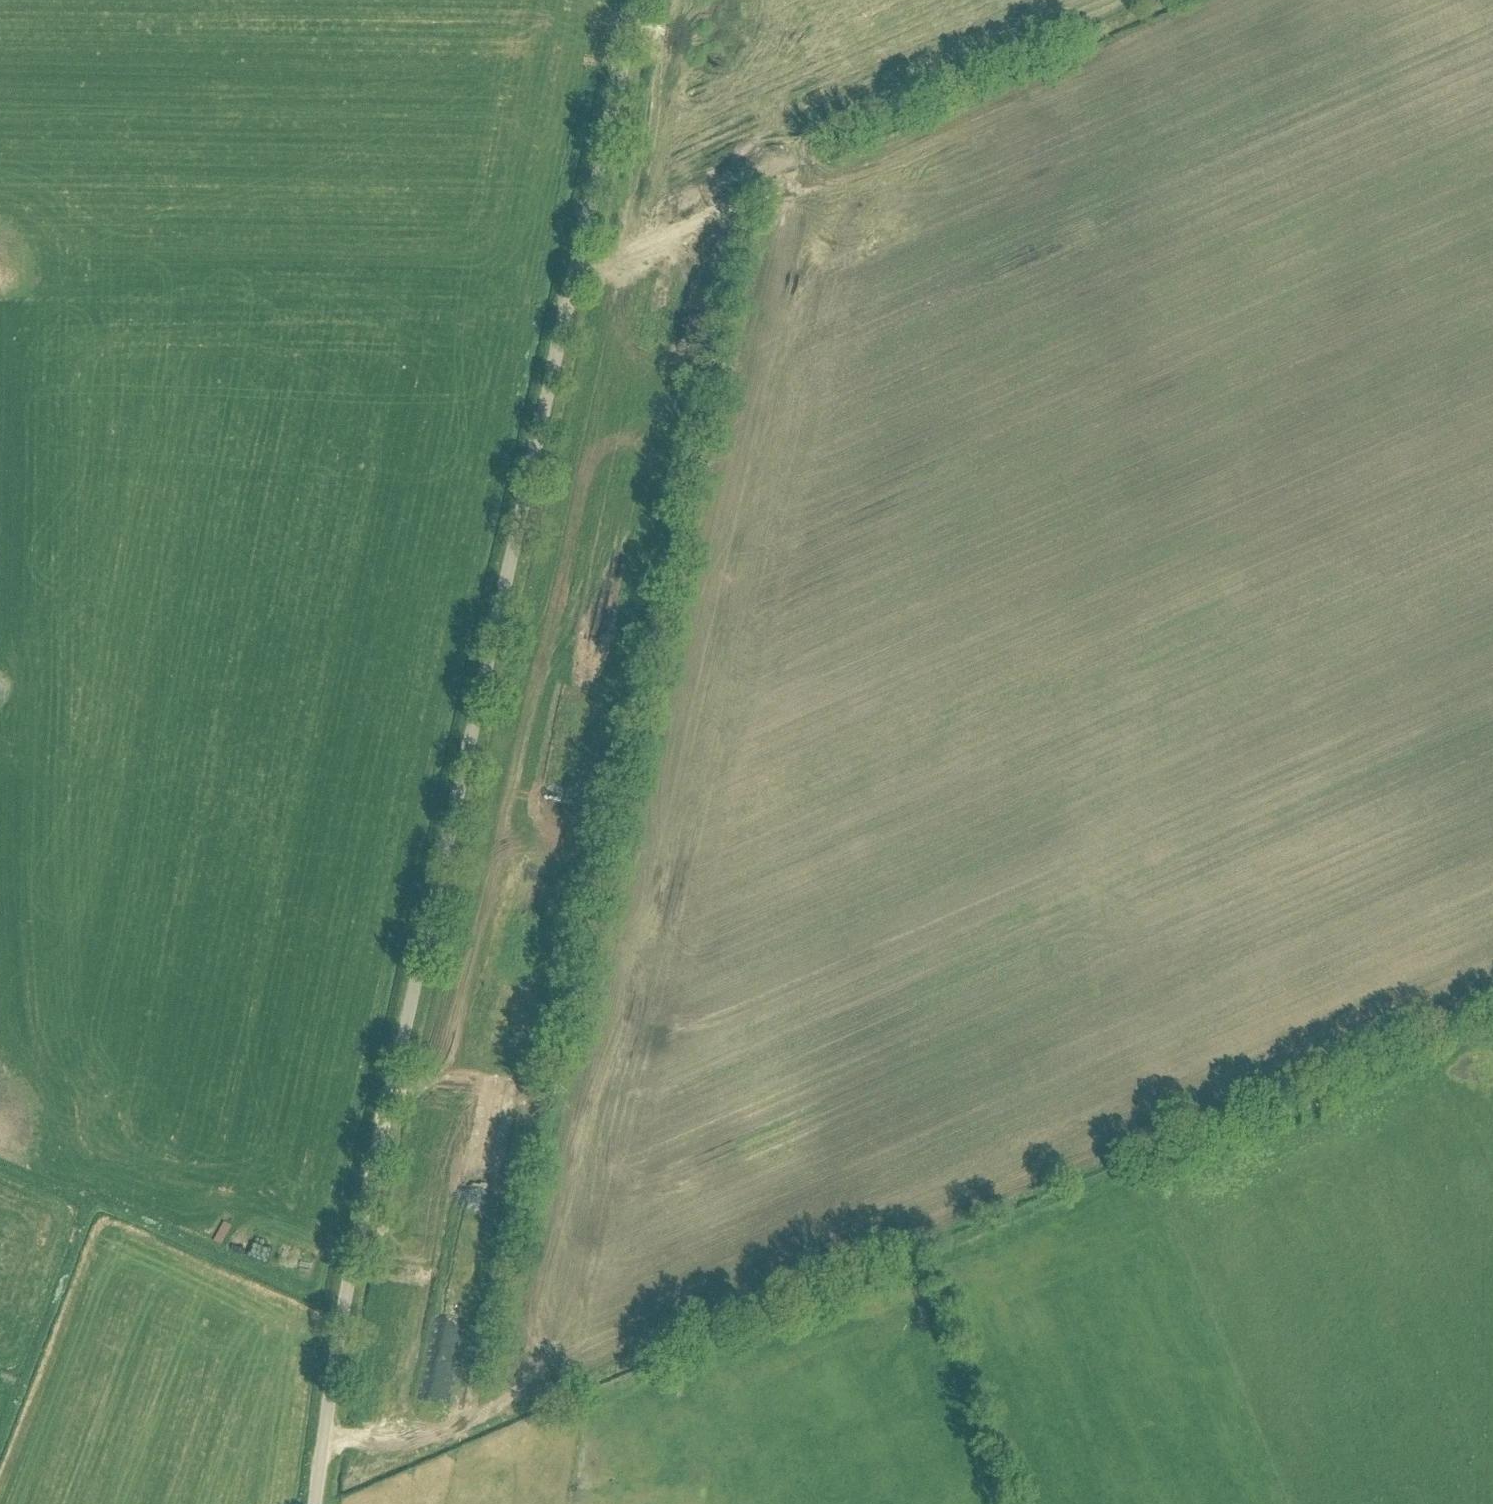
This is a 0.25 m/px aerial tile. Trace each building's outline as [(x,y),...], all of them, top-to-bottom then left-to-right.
[(268,1264),(275,1243),(254,1236),(247,1257),(268,1264)]
